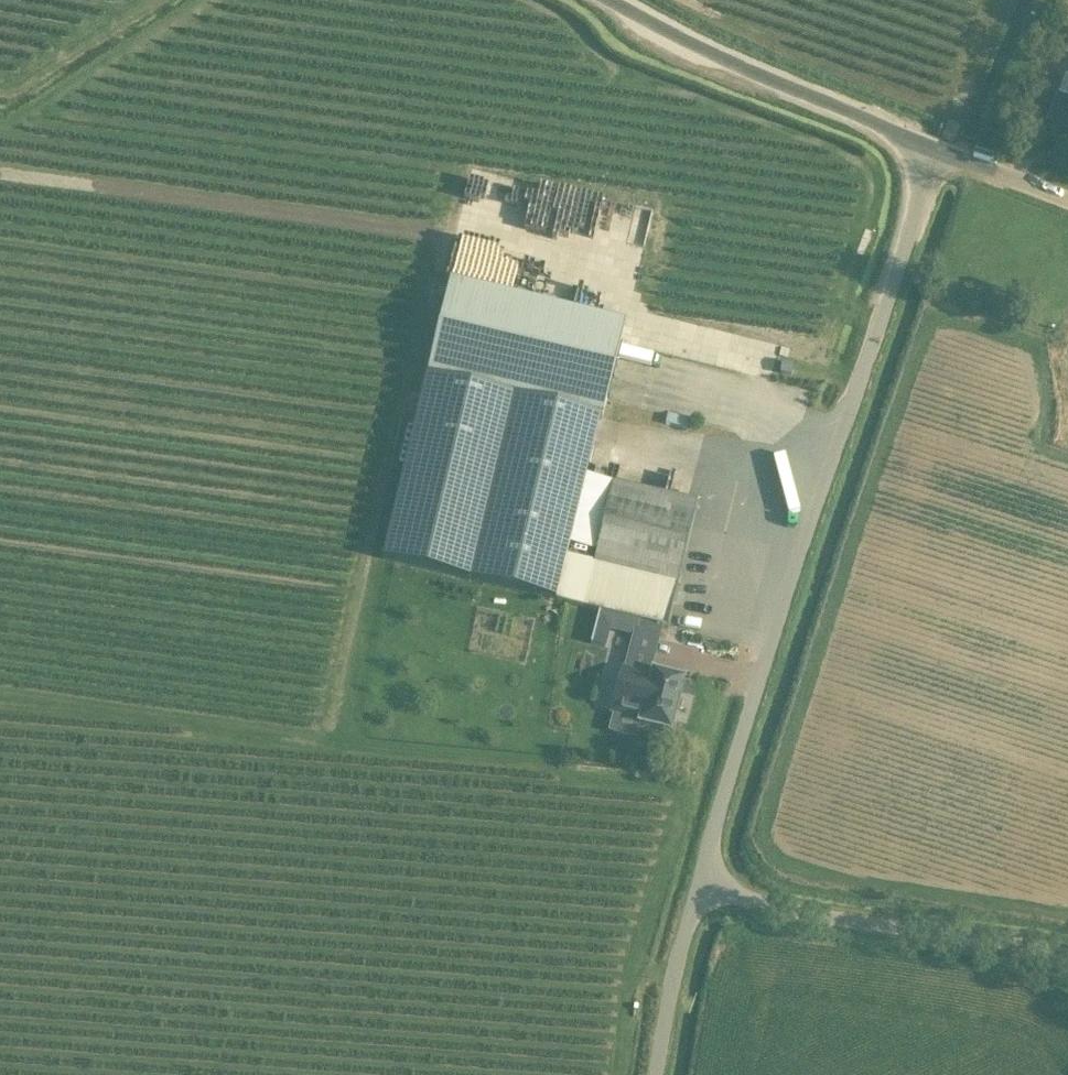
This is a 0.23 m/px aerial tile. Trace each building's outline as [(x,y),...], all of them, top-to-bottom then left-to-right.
[(1047,122),(1067,131),(1067,99),(1058,95),(1047,122)] [(599,611),(638,620),(661,626),(667,627),(695,505),(612,486),(611,488),(585,482),(600,419),(602,420),(624,325),(449,284),(384,559),(599,611)] [(792,377),(794,365),(781,363),(780,375),(792,377)] [(686,430),(689,421),(667,416),(665,425),(686,430)] [(634,636),(635,633),(638,620),(599,611),(590,644),(592,645),(592,644),(605,648),(610,630),(634,636)] [(638,620),(635,633),(657,639),(661,626),(638,620)] [(651,677),(624,670),(613,713),(640,720),(638,726),(670,734),(684,680),(652,672),(651,677)]
